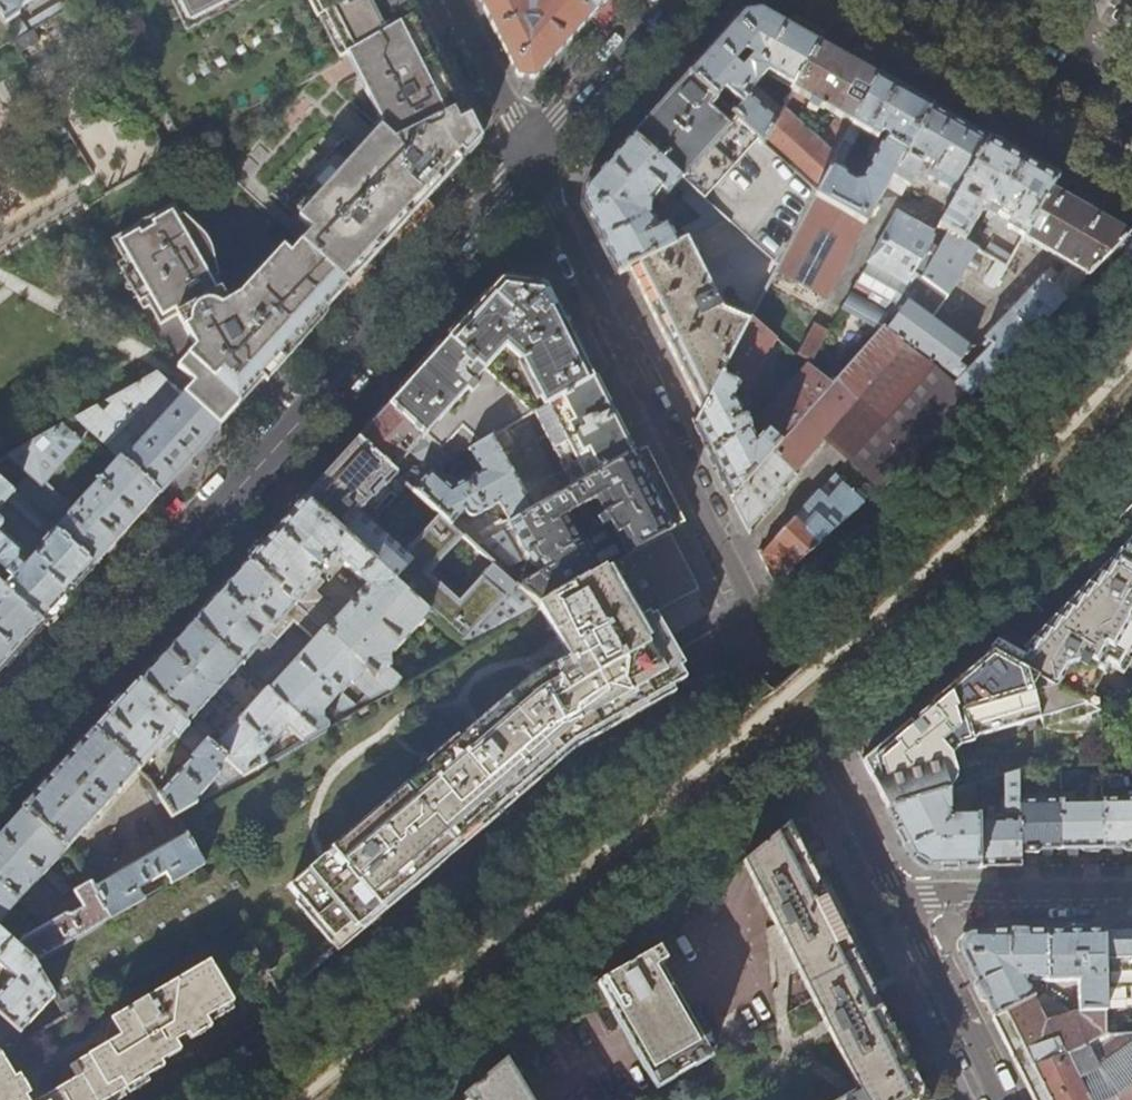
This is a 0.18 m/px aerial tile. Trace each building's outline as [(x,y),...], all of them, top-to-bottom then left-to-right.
[(19,37),(30,30),(20,14),(22,12),(23,4),(29,0),(0,0),(0,11),(19,37)] [(416,16),(408,0),(109,0),(175,132),(199,120),(206,134),(345,56),(416,16)] [(524,0),(479,0),(488,18),(518,78),(534,80),(563,49),(591,17),(573,0),(540,0),(536,4),(525,3),(524,0)] [(591,17),(592,16),(607,0),(573,0),(591,17)] [(32,20),(36,27),(67,9),(62,3),(32,20)] [(0,11),(0,48),(19,37),(0,11)] [(795,91),(820,45),(784,25),(760,12),(744,14),(704,59),(688,76),(764,145),(788,102),(780,96),(772,105),(753,88),(765,74),(795,91)] [(449,176),(474,149),(475,135),(466,117),(460,120),(457,116),(454,110),(461,106),(416,16),(345,56),(376,119),(381,117),(387,128),(373,143),(367,139),(361,145),(348,133),(285,203),(314,228),(303,240),(350,284),(388,243),(449,176)] [(847,61),(820,45),(795,91),(793,93),(821,109),(839,119),(837,122),(819,112),(817,115),(791,96),(788,102),(764,145),(818,193),(878,78),(847,61)] [(818,193),(764,145),(688,76),(663,104),(632,138),(725,221),(777,269),(816,197),(818,193)] [(931,108),(903,92),(878,78),(818,193),(816,197),(863,224),(880,196),(931,108)] [(955,122),(931,108),(880,196),(904,197),(917,173),(958,195),(988,141),(955,122)] [(615,157),(586,190),(583,205),(597,233),(618,275),(630,269),(687,240),(725,221),(632,138),(615,157)] [(1086,196),(1081,205),(1051,190),(1057,180),(1032,166),(988,141),(958,195),(939,228),(951,234),(934,260),(924,255),(895,307),(901,311),(888,330),(959,381),(954,385),(972,399),(1003,367),(996,360),(1002,355),(1008,361),(1028,341),(1023,336),(1044,315),(1049,319),(1115,251),(1131,234),(1100,216),(1105,207),(1097,202),(1086,196)] [(865,225),(863,224),(816,197),(777,269),(826,298),(865,225)] [(229,302),(216,278),(220,276),(218,268),(212,254),(208,244),(203,237),(198,232),(190,224),(180,216),(176,217),(171,207),(110,242),(121,260),(114,264),(141,310),(149,306),(159,324),(176,315),(196,348),(186,360),(202,374),(187,391),(182,397),(219,429),(225,422),(232,414),(269,374),(318,320),(350,284),(303,240),(292,253),(286,249),(247,292),(229,302)] [(895,307),(924,255),(934,236),(895,214),(842,309),(881,331),(895,307)] [(723,311),(687,240),(630,269),(661,330),(702,412),(748,324),(723,311)] [(423,369),(390,406),(453,461),(464,455),(469,452),(491,439),(593,381),(578,352),(563,321),(546,287),(501,282),(491,294),(423,369)] [(751,319),(748,324),(702,412),(695,425),(712,460),(731,498),(831,387),(807,367),(749,434),(749,429),(747,425),(743,420),(734,403),(732,401),(739,388),(746,392),(774,338),(751,319)] [(795,355),(823,370),(839,341),(812,326),(795,355)] [(954,385),(881,331),(831,387),(731,498),(748,531),(787,488),(784,485),(827,438),(879,485),(972,399),(954,385)] [(180,395),(157,374),(76,420),(90,432),(120,460),(159,495),(187,464),(219,429),(182,397),(180,395)] [(617,428),(593,381),(491,439),(533,513),(631,457),(625,445),(617,428)] [(375,422),(358,441),(392,472),(410,453),(419,461),(436,463),(442,468),(449,464),(453,471),(466,465),(464,455),(453,461),(390,406),(375,422)] [(76,420),(0,464),(0,482),(27,507),(49,526),(94,567),(122,536),(159,495),(120,460),(83,500),(54,474),(82,444),(80,443),(90,432),(76,420)] [(451,491),(430,474),(408,471),(400,480),(465,538),(475,547),(533,513),(491,439),(469,452),(482,474),(451,491)] [(400,480),(392,472),(358,441),(327,475),(304,501),(426,613),(466,649),(540,606),(520,588),(511,579),(495,565),(460,603),(430,575),(465,538),(400,480)] [(620,560),(670,532),(681,525),(657,478),(643,450),(631,457),(533,513),(475,547),(495,565),(511,579),(515,573),(513,569),(528,560),(531,566),(536,568),(541,576),(520,588),(540,606),(620,560)] [(768,570),(774,581),(867,495),(860,488),(857,492),(837,473),(760,555),(768,570)] [(6,503),(20,515),(27,507),(0,482),(0,510),(6,503)] [(386,656),(426,613),(304,501),(275,533),(248,562),(390,692),(405,683),(387,666),(386,656)] [(1119,520),(1118,523),(1119,526),(1121,529),(1124,531),(1129,530),(1131,526),(1131,508),(1119,520)] [(42,624),(67,597),(94,567),(49,526),(44,531),(50,537),(42,545),(42,550),(26,566),(20,561),(20,552),(0,533),(0,586),(42,624)] [(685,563),(670,532),(620,560),(540,606),(466,649),(405,683),(390,692),(316,735),(305,741),(270,761),(298,810),(173,882),(144,898),(112,917),(34,962),(55,997),(66,1016),(237,918),(281,992),(573,744),(686,680),(682,672),(675,660),(667,645),(657,627),(651,615),(699,590),(685,563)] [(1036,637),(1025,657),(998,642),(989,651),(992,653),(1101,713),(1095,693),(1110,667),(1125,675),(1131,662),(1131,541),(1036,637)] [(221,592),(193,623),(241,667),(263,642),(270,648),(294,622),(314,640),(267,690),(316,735),(390,692),(248,562),(221,592)] [(15,654),(42,624),(0,586),(0,671),(15,654)] [(1046,596),(1037,605),(1045,613),(1054,604),(1054,601),(1053,598),(1051,596),(1049,595),(1046,596)] [(221,688),(241,667),(193,623),(168,651),(139,682),(244,775),(268,762),(263,756),(289,727),(305,741),(316,735),(267,690),(266,690),(223,737),(204,721),(215,709),(224,717),(237,702),(221,688)] [(864,762),(872,779),(888,810),(945,793),(945,794),(951,793),(950,789),(953,787),(955,784),(956,781),(957,776),(952,757),(972,740),(986,736),(1041,720),(1044,729),(1057,734),(1100,734),(1109,717),(992,653),(932,705),(935,709),(913,727),(910,724),(864,762)] [(118,705),(95,731),(138,770),(160,747),(164,750),(170,744),(166,741),(174,732),(197,752),(158,795),(171,817),(244,775),(139,682),(118,705)] [(68,849),(138,770),(95,731),(57,774),(24,810),(68,849)] [(270,761),(268,762),(244,775),(171,817),(170,818),(181,838),(95,888),(112,917),(144,898),(139,889),(168,873),(173,882),(298,810),(270,761)] [(1019,802),(1019,772),(1004,777),(1004,819),(978,819),(978,868),(997,867),(1020,867),(1020,850),(1019,802)] [(1102,800),(1103,848),(1120,848),(1123,851),(1131,852),(1131,799),(1108,800),(1108,792),(1101,792),(1102,800)] [(951,810),(951,793),(945,794),(945,793),(888,810),(896,827),(913,860),(927,869),(946,868),(978,868),(978,819),(978,816),(961,817),(961,818),(952,818),(948,812),(951,810)] [(1062,793),(1062,801),(1062,849),(1082,848),(1085,852),(1096,852),(1099,848),(1103,848),(1102,800),(1068,800),(1068,793),(1062,793)] [(1062,801),(1019,802),(1020,850),(1023,850),(1025,853),(1040,853),(1043,849),(1062,849),(1062,801)] [(68,849),(24,810),(0,836),(0,923),(29,891),(24,887),(29,882),(34,886),(68,849)] [(845,936),(841,929),(833,913),(794,837),(787,825),(744,863),(859,1088),(838,1099),(930,1099),(845,936)] [(34,962),(112,917),(95,888),(91,881),(75,890),(75,893),(83,909),(71,916),(66,915),(25,938),(10,925),(6,929),(0,924),(0,931),(34,962)] [(13,978),(0,993),(0,1015),(21,1034),(55,997),(34,962),(0,931),(0,967),(13,978)] [(1076,933),(1046,933),(1047,980),(1047,981),(1079,981),(1079,1011),(1104,1010),(1104,1001),(1103,932),(1076,933)] [(1121,932),(1103,932),(1104,1001),(1131,1000),(1131,932),(1121,932)] [(1032,980),(1047,980),(1046,933),(1013,934),(967,935),(958,949),(971,975),(992,1018),(1005,1012),(1034,997),(1029,987),(1025,986),(1024,986),(1023,984),(1025,981),(1026,977),(1028,978),(1028,979),(1032,980)] [(598,984),(658,1088),(711,1057),(659,966),(666,962),(658,949),(598,984)] [(129,1092),(148,1080),(164,1071),(161,1065),(181,1053),(175,1044),(187,1037),(189,1041),(210,1029),(205,1021),(236,1003),(213,963),(114,1020),(124,1038),(72,1067),(79,1079),(43,1099),(116,1099),(129,1092)] [(1079,1011),(1047,990),(1034,997),(1005,1012),(992,1018),(1002,1037),(1034,1099),(1131,1099),(1131,1034),(1105,1035),(1104,1010),(1079,1011)] [(1,1055),(27,1040),(21,1034),(0,1015),(0,1055),(1,1055)] [(1,1055),(0,1055),(0,1099),(30,1099),(1,1055)] [(508,1062),(464,1099),(465,1099),(529,1099),(508,1062)] [(132,1098),(152,1086),(148,1080),(129,1092),(132,1098)]
